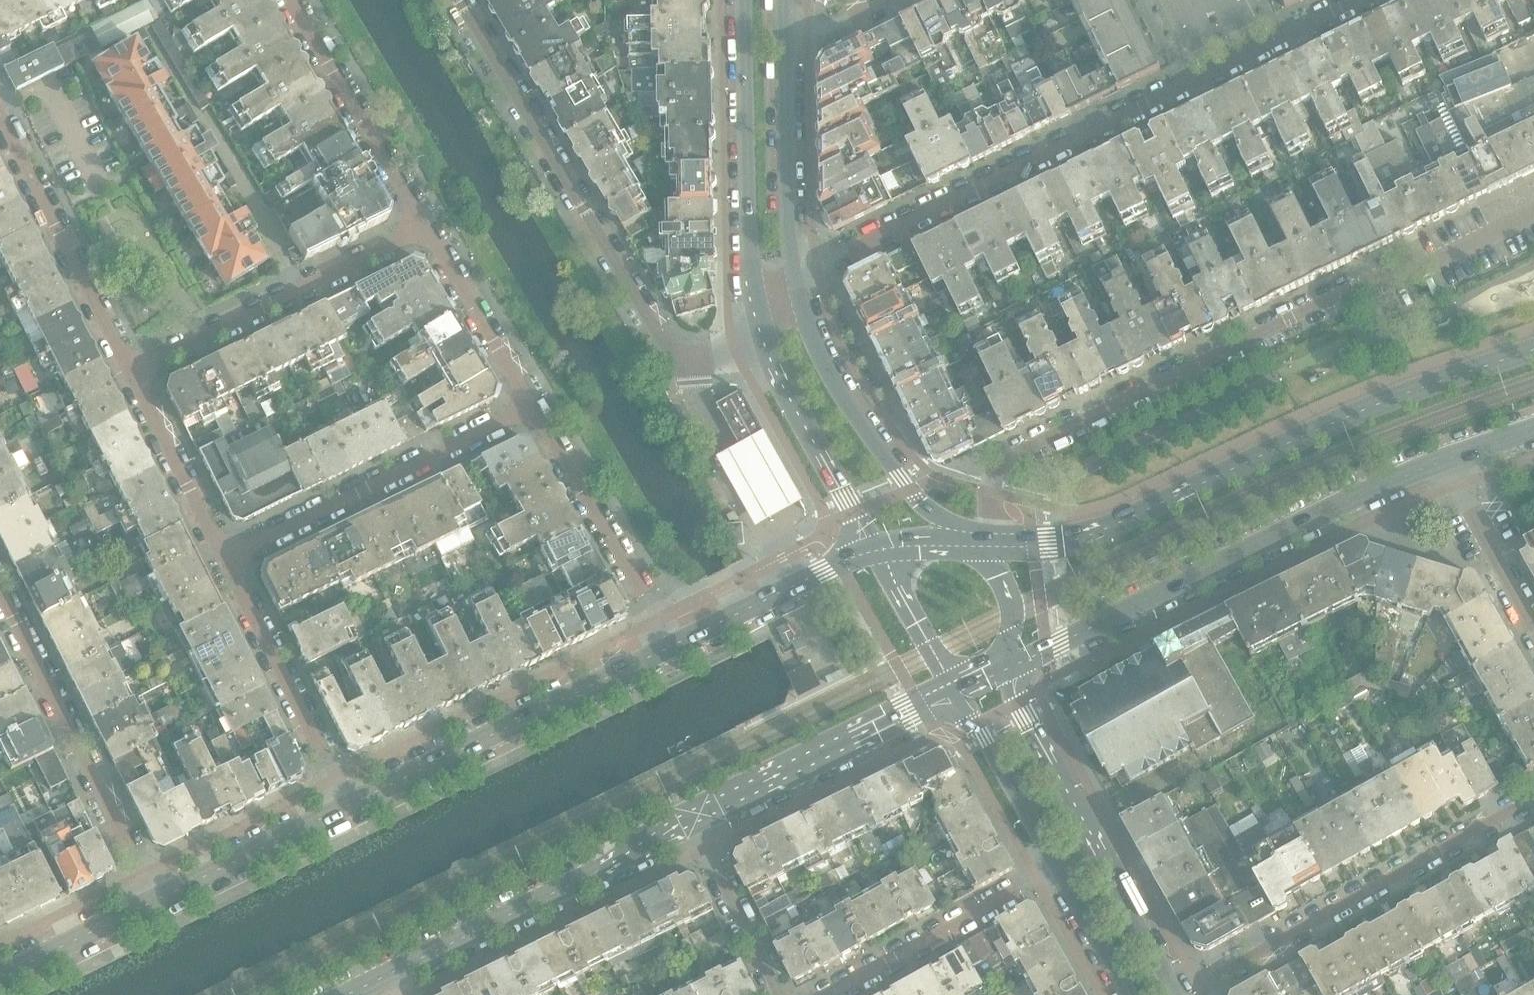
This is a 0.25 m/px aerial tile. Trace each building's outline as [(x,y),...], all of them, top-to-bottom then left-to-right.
[(6,0),(0,0),(0,54),(12,48),(7,39),(22,31),(6,0)] [(128,35),(153,22),(148,13),(154,10),(148,0),(144,0),(88,28),(57,43),(52,46),(51,45),(33,54),(3,70),(15,91),(128,35)] [(74,0),(6,0),(22,31),(37,24),(42,34),(66,22),(61,12),(77,4),(74,0)] [(154,10),(166,3),(171,12),(192,0),(148,0),(154,10)] [(275,17),(264,0),(214,0),(210,2),(216,12),(184,31),(196,50),(227,32),(233,42),(275,17)] [(571,0),(500,0),(491,5),(515,47),(553,24),(547,14),(571,0)] [(710,41),(706,37),(705,13),(709,9),(709,0),(652,0),(652,21),(624,22),(606,22),(605,32),(605,34),(621,34),(621,71),(632,71),(711,68),(710,41)] [(978,44),(957,0),(941,0),(935,3),(951,35),(958,31),(960,34),(966,36),(965,41),(967,44),(979,70),(989,66),(978,44)] [(989,17),(981,0),(957,0),(978,44),(989,66),(1002,60),(1008,55),(994,25),(993,26),(989,17)] [(1004,0),(981,0),(989,17),(996,13),(998,16),(1003,17),(1003,21),(1007,29),(1006,29),(1012,41),(1022,36),(1004,0)] [(1021,0),(1004,0),(1022,36),(1033,31),(1027,19),(1026,19),(1023,12),(1018,9),(1021,5),(1019,1),(1021,0)] [(1133,15),(1126,0),(1069,0),(1105,73),(1083,84),(1066,51),(1047,60),(1057,80),(1054,81),(1071,114),(1160,70),(1133,15)] [(1285,8),(1302,0),(1281,0),(1285,8)] [(1426,0),(1410,0),(1401,5),(1420,43),(1431,38),(1434,44),(1442,61),(1453,55),(1448,44),(1426,0)] [(1453,0),(1426,0),(1448,44),(1453,55),(1465,50),(1453,27),(1463,22),(1453,0)] [(1479,0),(1453,0),(1463,22),(1473,17),(1485,41),(1497,36),(1479,0)] [(1506,0),(1479,0),(1497,36),(1507,30),(1495,6),(1506,1),(1506,0)] [(1506,1),(1519,27),(1530,20),(1520,0),(1506,0),(1506,1)] [(945,40),(952,37),(951,35),(935,3),(919,11),(949,72),(951,71),(958,68),(947,45),(944,47),(944,44),(945,40)] [(1420,43),(1401,5),(1381,14),(1397,44),(1415,80),(1425,75),(1411,47),(1420,43)] [(949,72),(919,11),(900,20),(913,44),(922,63),(926,70),(937,89),(951,82),(955,80),(953,76),(951,71),(949,72)] [(1415,80),(1397,44),(1381,14),(1362,24),(1372,44),(1380,63),(1391,59),(1404,85),(1403,86),(1411,103),(1423,97),(1414,80),(1415,80)] [(1053,25),(1048,15),(1040,19),(1045,29),(1053,25)] [(256,81),(298,56),(275,17),(233,42),(238,51),(206,71),(208,76),(214,86),(218,92),(217,93),(222,102),(235,94),(242,89),(236,78),(249,70),(256,81)] [(580,49),(577,44),(576,41),(586,35),(577,20),(557,31),(553,24),(515,47),(534,77),(575,52),(580,49)] [(819,86),(873,60),(867,49),(885,41),(896,62),(899,61),(904,72),(922,63),(913,44),(900,20),(824,57),(819,67),(819,86)] [(159,21),(151,26),(154,32),(163,27),(159,21)] [(605,32),(606,22),(593,31),(596,38),(605,32)] [(1380,63),(1372,44),(1362,24),(1342,34),(1375,99),(1385,94),(1372,67),(1380,63)] [(163,27),(154,32),(158,37),(166,32),(163,27)] [(59,41),(53,29),(39,36),(44,48),(59,41)] [(1046,37),(1046,36),(1043,30),(1030,36),(1034,43),(1046,37)] [(166,32),(158,37),(161,43),(170,38),(166,32)] [(186,44),(180,34),(171,40),(177,49),(186,44)] [(1375,99),(1342,34),(1320,44),(1341,86),(1344,84),(1343,82),(1351,77),(1365,104),(1375,99)] [(170,38),(161,43),(165,50),(173,44),(170,38)] [(166,84),(154,64),(150,66),(134,41),(93,66),(101,79),(100,80),(137,143),(160,129),(161,131),(171,125),(175,122),(156,90),(166,84)] [(173,44),(165,50),(168,56),(177,50),(173,44)] [(1359,120),(1354,110),(1345,115),(1338,99),(1335,98),(1331,90),(1341,86),(1320,44),(1283,63),(1304,104),(1313,100),(1317,108),(1317,116),(1327,138),(1329,137),(1335,149),(1345,143),(1340,132),(1341,131),(1346,142),(1355,138),(1365,133),(1362,128),(1358,120),(1359,120)] [(1071,114),(1054,81),(1047,85),(1046,83),(1042,81),(1042,77),(1027,47),(1017,52),(1052,123),(1071,114)] [(177,50),(168,56),(172,61),(181,56),(177,50)] [(597,81),(596,79),(585,59),(580,62),(575,52),(534,77),(569,136),(606,114),(601,105),(605,103),(594,83),(597,81)] [(1052,123),(1017,52),(1008,56),(1008,55),(1002,60),(1009,73),(1012,72),(1020,87),(1012,91),(1033,133),(1052,123)] [(1510,87),(1502,66),(1501,66),(1497,55),(1440,78),(1445,90),(1440,91),(1449,110),(1463,105),(1472,101),(1510,87)] [(181,56),(172,61),(175,67),(184,62),(181,56)] [(322,96),(309,76),(298,56),(256,81),(262,91),(229,110),(232,116),(220,123),(225,132),(237,125),(240,130),(273,110),(279,121),(322,96)] [(820,114),(877,85),(874,79),(880,76),(883,82),(891,78),(904,72),(899,61),(896,62),(878,71),(873,60),(819,86),(820,114)] [(184,62),(175,67),(179,74),(188,68),(184,62)] [(1296,117),(1293,109),(1304,104),(1283,63),(1242,83),(1263,124),(1275,118),(1279,126),(1278,133),(1290,156),(1301,150),(1307,163),(1318,157),(1312,145),(1314,144),(1303,121),(1296,117)] [(993,73),(989,66),(979,70),(978,71),(982,78),(993,73)] [(188,68),(179,74),(182,79),(191,74),(188,69),(188,68)] [(711,105),(711,68),(632,71),(632,94),(683,93),(683,106),(711,105)] [(1033,133),(1012,91),(1002,71),(992,76),(1003,98),(1005,100),(1004,104),(1005,106),(997,109),(1014,142),(1033,133)] [(191,74),(182,79),(186,86),(195,80),(191,74)] [(869,117),(864,106),(897,90),(891,78),(883,82),(877,85),(820,114),(820,141),(869,117)] [(1014,142),(997,109),(996,106),(994,101),(984,105),(974,86),(967,89),(962,78),(957,81),(993,152),(1014,142)] [(1510,87),(1472,101),(1512,182),(1533,171),(1533,78),(1510,87)] [(195,80),(186,86),(190,92),(199,87),(195,80)] [(993,152),(957,81),(956,81),(955,80),(951,82),(957,94),(951,97),(958,111),(963,120),(965,120),(964,125),(956,130),(973,163),(993,152)] [(1255,136),(1252,129),(1263,124),(1242,83),(1204,102),(1224,143),(1233,138),(1237,147),(1237,153),(1248,176),(1275,163),(1263,140),(1255,136)] [(909,95),(905,86),(898,90),(902,98),(909,95)] [(199,87),(190,92),(193,98),(202,92),(199,87)] [(973,163),(956,130),(951,120),(940,125),(925,95),(923,91),(900,102),(917,138),(906,143),(905,143),(909,152),(913,162),(920,177),(925,186),(973,163)] [(202,92),(193,98),(197,104),(206,98),(202,92)] [(712,131),(711,105),(683,106),(683,93),(632,94),(626,94),(628,100),(630,105),(638,105),(638,108),(657,108),(657,111),(661,111),(661,132),(666,132),(712,131)] [(626,101),(623,94),(615,99),(618,105),(626,101)] [(344,134),(333,116),(322,96),(279,121),(285,130),(252,150),(256,156),(261,165),(264,170),(297,151),(302,159),(344,134)] [(206,98),(197,104),(201,110),(209,105),(206,98)] [(1512,182),(1472,101),(1463,105),(1464,106),(1448,112),(1468,152),(1489,193),(1512,182)] [(1213,148),(1224,143),(1204,102),(1164,121),(1184,163),(1194,157),(1198,166),(1198,172),(1209,195),(1234,183),(1223,160),(1217,156),(1213,148)] [(626,147),(606,114),(569,136),(611,207),(639,190),(641,189),(625,162),(627,160),(621,150),(626,147)] [(880,151),(870,132),(876,130),(869,117),(820,141),(821,167),(842,156),(845,162),(853,159),(855,164),(868,157),(880,151)] [(1489,193),(1468,152),(1459,156),(1441,120),(1430,125),(1469,203),(1489,193)] [(1195,209),(1176,171),(1186,166),(1184,163),(1164,121),(1125,141),(1142,178),(1146,185),(1154,181),(1173,220),(1195,209)] [(1448,214),(1429,175),(1427,176),(1426,173),(1416,178),(1398,141),(1391,144),(1386,133),(1380,136),(1373,122),(1362,128),(1365,133),(1355,138),(1363,155),(1404,235),(1448,214)] [(201,175),(215,167),(208,155),(215,151),(207,138),(200,142),(193,131),(180,139),(171,125),(161,131),(160,129),(137,143),(151,166),(141,172),(153,193),(163,187),(177,210),(200,197),(199,195),(210,189),(201,175)] [(1469,203),(1430,125),(1415,131),(1434,168),(1437,167),(1439,170),(1429,175),(1448,214),(1469,203)] [(713,205),(713,165),(712,131),(666,132),(666,166),(671,166),(671,181),(678,181),(678,206),(713,205)] [(271,206),(357,155),(344,134),(302,159),(308,170),(264,196),(267,202),(270,207),(271,206)] [(893,144),(905,139),(903,135),(891,140),(893,144)] [(909,152),(905,143),(906,143),(905,139),(893,144),(893,145),(899,157),(909,152)] [(1146,210),(1132,182),(1142,178),(1125,141),(1081,163),(1099,199),(1110,194),(1124,221),(1125,224),(1135,219),(1146,242),(1155,237),(1149,223),(1144,225),(1139,216),(1147,212),(1146,210)] [(304,260),(387,220),(390,211),(389,210),(357,155),(271,206),(278,217),(282,215),(284,217),(279,220),(304,260)] [(1404,235),(1363,155),(1351,162),(1372,203),(1364,207),(1383,246),(1404,235)] [(822,206),(874,180),(879,178),(868,157),(855,164),(853,159),(845,162),(842,156),(821,167),(822,206)] [(920,177),(913,162),(907,164),(915,179),(920,177)] [(1103,231),(1090,203),(1099,199),(1081,163),(1040,183),(1058,219),(1068,214),(1082,242),(1103,231)] [(0,169),(0,205),(15,198),(0,169)] [(1383,246),(1364,207),(1355,212),(1333,169),(1310,181),(1332,223),(1322,228),(1341,266),(1383,246)] [(265,182),(259,171),(253,174),(259,185),(265,182)] [(833,231),(886,205),(874,180),(822,206),(825,215),(824,220),(828,229),(833,231)] [(1048,224),(1058,219),(1040,183),(998,204),(1015,240),(1027,234),(1041,262),(1062,252),(1048,224)] [(255,233),(243,213),(233,219),(213,187),(210,189),(199,195),(200,197),(177,210),(215,273),(216,272),(224,286),(266,262),(250,236),(255,233)] [(654,214),(639,190),(611,207),(625,231),(654,214)] [(1341,266),(1322,228),(1312,232),(1291,190),(1268,201),(1289,244),(1281,248),(1300,286),(1341,266)] [(15,198),(0,205),(0,261),(5,270),(42,252),(15,198)] [(1020,273),(1007,244),(1015,240),(998,204),(955,225),(973,261),(974,260),(985,255),(998,283),(1020,273)] [(714,239),(713,205),(678,206),(664,206),(665,229),(689,229),(689,240),(714,239)] [(1300,286),(1281,248),(1268,254),(1248,211),(1225,222),(1245,265),(1237,270),(1256,308),(1300,286)] [(1224,268),(1205,231),(1202,233),(1196,221),(1182,228),(1188,239),(1184,241),(1202,279),(1194,283),(1195,285),(1217,327),(1228,322),(1229,318),(1224,306),(1235,301),(1240,314),(1243,314),(1256,308),(1237,270),(1234,263),(1224,268)] [(985,311),(965,270),(976,265),(974,260),(973,261),(955,225),(912,246),(920,263),(927,277),(932,286),(942,281),(962,322),(968,334),(980,328),(974,316),(985,311)] [(639,233),(635,226),(628,231),(632,238),(639,233)] [(715,263),(714,239),(689,240),(689,229),(665,229),(659,229),(659,240),(661,240),(661,249),(665,249),(666,264),(715,263)] [(899,290),(893,278),(896,272),(898,273),(912,266),(920,263),(912,246),(851,277),(847,287),(859,311),(899,290)] [(1217,327),(1195,285),(1185,290),(1182,284),(1185,283),(1181,275),(1172,272),(1174,267),(1164,247),(1141,258),(1151,278),(1155,280),(1152,289),(1156,297),(1159,295),(1162,301),(1153,306),(1174,349),(1185,343),(1186,340),(1184,336),(1199,328),(1202,335),(1217,327)] [(713,292),(711,284),(709,274),(715,274),(715,263),(666,264),(658,264),(652,254),(647,250),(639,253),(645,265),(655,281),(666,300),(671,298),(677,318),(715,307),(715,300),(713,292)] [(70,307),(42,252),(5,270),(14,288),(4,293),(16,316),(25,311),(32,326),(70,307)] [(1103,260),(1099,252),(1090,257),(1094,264),(1103,260)] [(1174,349),(1153,306),(1142,312),(1139,305),(1142,304),(1138,296),(1131,293),(1132,287),(1117,257),(1082,274),(1087,285),(1098,279),(1108,299),(1113,301),(1111,309),(1114,317),(1116,316),(1120,324),(1111,329),(1132,369),(1145,363),(1142,357),(1151,352),(1157,349),(1159,353),(1163,354),(1174,349)] [(392,299),(429,277),(421,264),(411,261),(355,289),(365,306),(375,300),(379,307),(392,299)] [(414,338),(452,316),(429,277),(392,299),(396,306),(389,310),(391,314),(388,315),(387,313),(363,327),(376,349),(409,330),(414,338)] [(919,321),(921,320),(916,309),(914,310),(903,288),(899,290),(859,311),(870,333),(894,321),(899,330),(919,321)] [(369,313),(365,306),(355,289),(325,304),(339,330),(369,313)] [(1132,369),(1111,329),(1101,333),(1098,326),(1100,325),(1096,317),(1090,315),(1091,312),(1080,289),(1057,300),(1058,302),(1048,306),(1054,318),(1063,313),(1067,320),(1071,322),(1069,331),(1072,338),(1076,336),(1079,342),(1068,347),(1090,390),(1101,385),(1102,381),(1100,378),(1115,370),(1118,376),(1132,369)] [(1017,303),(1012,291),(1006,294),(1011,306),(1017,303)] [(937,298),(926,303),(930,311),(937,308),(941,306),(937,298)] [(344,339),(339,330),(325,304),(269,331),(286,367),(302,359),(309,374),(332,362),(325,348),(344,339)] [(97,362),(70,307),(32,326),(40,341),(31,346),(42,369),(52,364),(60,381),(97,362)] [(1090,390),(1068,347),(1059,352),(1057,345),(1059,344),(1055,336),(1048,333),(1048,329),(1039,309),(1015,320),(1025,341),(1030,343),(1027,349),(1031,358),(1034,357),(1037,363),(1027,368),(1028,371),(1048,410),(1061,404),(1058,398),(1073,391),(1075,394),(1079,396),(1090,390)] [(475,354),(464,335),(452,316),(414,338),(420,347),(386,367),(399,388),(425,373),(430,381),(475,354)] [(925,342),(919,330),(923,328),(919,321),(899,330),(894,321),(870,333),(884,362),(925,342)] [(286,367),(269,331),(217,356),(235,391),(248,385),(255,400),(279,389),(272,374),(286,367)] [(1048,410),(1028,371),(1017,376),(997,335),(974,346),(994,387),(984,392),(991,407),(992,410),(1003,432),(1048,410)] [(948,371),(943,360),(939,361),(935,353),(931,355),(925,342),(884,362),(895,385),(919,373),(924,382),(944,372),(948,371)] [(967,357),(964,351),(952,356),(955,363),(967,357)] [(23,365),(17,354),(6,360),(12,370),(23,365)] [(496,389),(486,373),(475,354),(430,381),(434,389),(408,405),(413,413),(415,416),(427,409),(439,402),(444,409),(432,416),(437,427),(493,399),(495,389),(496,389)] [(217,400),(235,391),(217,356),(169,380),(166,391),(180,418),(193,412),(201,427),(215,420),(219,429),(224,438),(251,425),(248,418),(239,423),(229,428),(223,416),(224,415),(217,400)] [(125,416),(97,362),(60,381),(68,396),(59,401),(70,424),(80,419),(88,435),(125,416)] [(13,378),(7,365),(1,368),(7,380),(13,378)] [(341,381),(337,372),(327,377),(331,386),(341,381)] [(950,394),(945,383),(949,382),(944,372),(924,382),(919,373),(895,385),(910,414),(950,394)] [(357,384),(353,376),(341,382),(345,390),(357,384)] [(330,386),(326,378),(314,384),(318,392),(330,386)] [(19,391),(14,381),(1,387),(6,397),(19,391)] [(344,394),(339,383),(313,395),(317,403),(335,394),(337,397),(344,394)] [(763,433),(742,395),(744,394),(742,391),(739,393),(740,395),(721,406),(720,404),(717,405),(718,408),(720,408),(741,445),(740,446),(741,449),(745,447),(743,445),(762,435),(763,437),(767,435),(765,432),(763,433)] [(398,401),(393,392),(380,399),(385,408),(398,401)] [(975,420),(974,418),(970,410),(968,411),(967,410),(964,412),(959,403),(955,405),(950,394),(910,414),(920,436),(945,424),(949,433),(975,420)] [(403,443),(393,424),(383,405),(382,404),(331,430),(350,469),(403,443)] [(437,427),(432,416),(427,409),(415,416),(425,433),(437,427)] [(942,463),(1003,432),(992,410),(974,418),(975,420),(949,433),(945,424),(920,436),(932,459),(942,463)] [(688,431),(676,412),(661,421),(673,441),(688,431)] [(425,433),(415,416),(413,413),(402,419),(414,438),(425,433)] [(152,471),(125,416),(88,435),(96,452),(87,456),(99,480),(108,475),(115,490),(152,471)] [(62,427),(58,418),(43,425),(47,434),(62,427)] [(301,494),(281,454),(277,446),(280,442),(277,437),(273,437),(264,419),(251,425),(224,438),(197,452),(231,519),(242,523),(301,494)] [(414,438),(402,419),(393,424),(403,443),(414,438)] [(197,452),(224,438),(219,429),(192,443),(197,452)] [(350,469),(331,430),(281,454),(301,494),(350,469)] [(50,450),(43,437),(35,441),(41,454),(50,450)] [(802,504),(765,439),(739,453),(716,465),(752,531),(802,504)] [(553,485),(535,456),(528,443),(527,443),(518,441),(458,470),(463,479),(474,473),(477,478),(484,474),(496,494),(502,490),(512,507),(553,485)] [(4,446),(0,448),(0,510),(29,496),(4,446)] [(47,473),(40,458),(32,462),(39,477),(47,473)] [(470,494),(463,479),(458,470),(437,480),(468,528),(469,529),(487,521),(477,506),(470,494)] [(180,527),(166,498),(152,471),(115,490),(123,505),(99,517),(91,502),(82,507),(96,534),(120,522),(125,533),(135,528),(144,545),(180,527)] [(87,485),(82,474),(68,481),(74,492),(87,485)] [(468,528),(437,480),(425,486),(425,487),(392,503),(378,510),(404,560),(466,528),(468,528)] [(579,530),(566,508),(553,485),(512,507),(519,519),(484,538),(491,549),(497,559),(532,541),(537,550),(579,530)] [(78,502),(74,495),(62,501),(66,509),(78,502)] [(29,496),(0,510),(0,538),(15,567),(55,547),(29,496)] [(404,560),(378,510),(364,516),(364,517),(331,533),(317,539),(339,584),(338,585),(341,591),(404,560)] [(91,529),(86,519),(68,528),(73,537),(91,529)] [(742,544),(741,526),(723,528),(724,546),(742,544)] [(194,553),(188,542),(180,527),(144,545),(143,545),(149,557),(144,559),(152,574),(194,553)] [(589,554),(584,545),(586,543),(587,542),(579,530),(537,550),(532,553),(539,568),(544,565),(548,574),(559,569),(589,554)] [(339,584),(317,539),(303,546),(304,547),(270,563),(263,566),(260,577),(278,612),(297,603),(298,605),(338,585),(339,584)] [(68,572),(78,567),(65,541),(55,547),(15,567),(40,618),(81,598),(68,572)] [(1402,609),(1416,563),(1369,548),(1366,544),(1361,542),(1337,554),(1358,595),(1368,590),(1374,593),(1374,601),(1402,609)] [(119,555),(113,543),(105,547),(110,559),(119,555)] [(101,557),(97,547),(87,551),(92,561),(101,557)] [(598,631),(616,622),(616,623),(623,619),(626,609),(593,552),(589,554),(559,569),(569,590),(562,594),(584,639),(599,632),(598,631)] [(1530,552),(1531,553),(1524,557),(1533,576),(1533,553),(1530,552)] [(151,644),(174,632),(180,629),(222,608),(194,553),(152,574),(144,577),(140,579),(137,573),(119,582),(122,589),(127,599),(150,587),(159,605),(158,606),(159,608),(138,619),(151,644)] [(1357,599),(1358,595),(1337,554),(1226,608),(1239,636),(1248,653),(1276,639),(1288,662),(1316,648),(1305,625),(1357,599)] [(1487,599),(1475,577),(1469,575),(1464,578),(1416,563),(1402,609),(1424,617),(1425,616),(1429,618),(1434,611),(1440,613),(1442,611),(1448,621),(1487,599)] [(552,655),(552,654),(569,646),(570,646),(584,639),(562,594),(552,599),(541,577),(515,590),(518,596),(526,612),(514,617),(516,622),(537,662),(552,655)] [(537,662),(516,622),(507,627),(487,586),(465,596),(485,637),(475,642),(495,680),(499,681),(506,677),(508,674),(523,666),(527,667),(537,662)] [(106,649),(99,634),(107,630),(102,619),(93,623),(81,598),(40,618),(66,668),(106,649)] [(1514,647),(1500,622),(1487,599),(1448,621),(1474,670),(1514,647)] [(398,621),(388,603),(386,600),(382,602),(373,608),(376,615),(379,614),(391,619),(398,621)] [(495,680),(475,642),(466,646),(447,608),(440,612),(439,609),(440,608),(436,600),(430,603),(435,614),(425,619),(444,657),(434,662),(453,701),(457,701),(464,698),(466,694),(482,687),(486,687),(493,684),(495,680)] [(408,612),(405,606),(398,603),(392,607),(394,613),(402,616),(408,612)] [(248,660),(235,634),(222,608),(180,629),(188,646),(167,658),(163,652),(155,656),(163,671),(193,655),(206,681),(248,660)] [(356,640),(350,629),(340,608),(324,616),(319,618),(291,632),(300,651),(300,656),(302,660),(306,663),(307,664),(327,655),(346,645),(356,640)] [(1252,716),(1230,676),(1231,675),(1229,672),(1228,673),(1215,649),(1239,636),(1226,608),(1153,644),(1139,652),(1142,657),(1071,697),(1077,708),(1071,711),(1076,719),(1075,720),(1086,740),(1085,742),(1092,753),(1093,754),(1105,774),(1106,773),(1110,781),(1116,778),(1123,789),(1190,751),(1191,753),(1194,752),(1195,754),(1254,721),(1254,719),(1255,718),(1253,716),(1252,716)] [(798,636),(791,623),(777,629),(786,648),(805,639),(802,634),(798,636)] [(453,701),(434,662),(423,667),(404,629),(382,640),(401,678),(393,682),(412,721),(416,721),(416,722),(423,718),(425,715),(436,709),(440,707),(444,707),(444,708),(451,704),(453,701)] [(155,656),(147,638),(137,643),(145,660),(155,656)] [(119,675),(132,668),(119,642),(106,649),(66,668),(92,720),(91,720),(92,721),(132,701),(119,675)] [(10,666),(0,646),(0,704),(23,692),(10,666)] [(412,721),(393,682),(383,687),(363,647),(340,658),(360,698),(351,703),(372,743),(381,739),(383,735),(398,728),(402,728),(403,728),(409,725),(412,721)] [(1529,673),(1514,647),(1474,670),(1472,671),(1501,724),(1533,705),(1533,682),(1529,673)] [(274,711),(248,660),(206,681),(232,731),(233,731),(274,711)] [(816,682),(809,667),(794,675),(801,690),(816,682)] [(372,743),(351,703),(340,708),(322,670),(310,676),(346,747),(357,751),(372,743)] [(1361,686),(1361,673),(1346,683),(1351,692),(1361,686)] [(1375,677),(1361,673),(1361,686),(1363,687),(1365,687),(1374,690),(1375,677)] [(1415,700),(1440,687),(1433,676),(1424,685),(1411,700),(1415,700)] [(1375,677),(1374,690),(1387,693),(1388,681),(1375,677)] [(1411,700),(1424,685),(1416,679),(1412,686),(1408,699),(1411,700)] [(1397,697),(1399,684),(1388,681),(1387,693),(1397,697)] [(1408,700),(1411,687),(1399,684),(1397,697),(1408,700)] [(1370,696),(1365,687),(1363,687),(1351,694),(1357,704),(1370,696)] [(1483,762),(1470,737),(1463,725),(1451,732),(1448,726),(1449,726),(1452,729),(1461,723),(1456,714),(1451,706),(1449,704),(1440,709),(1437,703),(1447,698),(1441,687),(1440,687),(1415,700),(1421,702),(1441,737),(1440,737),(1447,750),(1476,801),(1497,788),(1486,767),(1483,762)] [(30,712),(27,705),(28,701),(23,692),(0,704),(0,755),(9,772),(34,759),(52,750),(48,741),(44,740),(30,712)] [(1332,717),(1356,702),(1350,693),(1326,708),(1332,717)] [(1322,709),(1314,695),(1306,700),(1314,713),(1322,709)] [(1456,714),(1471,705),(1466,698),(1455,704),(1451,706),(1456,714)] [(154,742),(149,732),(162,725),(152,705),(142,710),(142,709),(138,710),(133,700),(132,701),(92,721),(113,762),(153,743),(154,742)] [(1314,713),(1306,700),(1298,705),(1305,719),(1314,713)] [(1275,709),(1270,701),(1259,707),(1264,715),(1275,709)] [(1501,724),(1523,762),(1516,767),(1521,775),(1533,768),(1533,705),(1501,724)] [(300,762),(291,745),(274,711),(233,731),(242,750),(253,745),(257,752),(245,758),(264,796),(300,779),(303,769),(300,762)] [(1322,724),(1318,717),(1308,723),(1312,730),(1322,724)] [(242,807),(223,769),(214,774),(188,723),(177,729),(183,741),(171,747),(190,786),(182,790),(200,825),(204,825),(208,824),(212,821),(213,819),(210,813),(225,805),(229,813),(242,807)] [(264,796),(245,758),(235,763),(222,736),(219,737),(216,730),(206,735),(223,769),(242,807),(264,796)] [(1406,732),(1399,736),(1406,751),(1414,746),(1408,735),(1406,732)] [(1414,732),(1408,735),(1414,746),(1419,743),(1414,732)] [(1273,756),(1265,742),(1254,748),(1261,762),(1273,756)] [(1485,764),(1510,750),(1505,742),(1481,756),(1485,764)] [(141,782),(133,769),(142,764),(159,755),(153,743),(113,762),(127,790),(141,782)] [(935,796),(938,785),(959,773),(946,750),(942,749),(884,777),(902,813),(911,809),(909,806),(930,795),(935,796)] [(68,780),(52,750),(34,759),(50,789),(68,780)] [(1476,801),(1447,750),(1439,755),(1436,750),(1395,774),(1422,821),(1422,819),(1425,819),(1431,816),(1432,813),(1459,798),(1463,805),(1466,806),(1476,801)] [(1256,767),(1250,757),(1243,761),(1249,771),(1256,767)] [(1422,821),(1395,774),(1387,778),(1381,767),(1375,771),(1369,760),(1358,766),(1363,775),(1370,788),(1344,802),(1372,849),(1372,847),(1375,847),(1381,844),(1382,841),(1410,825),(1414,826),(1419,823),(1420,820),(1422,821)] [(1355,760),(1348,764),(1356,779),(1363,775),(1358,766),(1355,760)] [(1496,761),(1486,767),(1497,788),(1508,783),(1496,761)] [(1212,770),(1200,776),(1210,795),(1222,788),(1212,770)] [(986,821),(972,797),(959,773),(938,785),(935,796),(934,799),(938,807),(937,811),(939,815),(936,816),(950,841),(986,821)] [(1314,805),(1298,776),(1289,781),(1306,810),(1314,805)] [(885,822),(902,813),(884,777),(834,802),(852,838),(869,830),(870,833),(887,825),(885,822)] [(200,825),(182,790),(177,792),(172,781),(155,790),(149,778),(141,782),(127,790),(153,842),(163,846),(186,835),(185,833),(200,825)] [(1318,794),(1311,780),(1304,783),(1311,798),(1318,794)] [(61,846),(70,841),(59,817),(54,819),(39,790),(22,799),(39,834),(37,835),(68,895),(93,883),(91,880),(90,881),(75,850),(65,855),(61,846)] [(13,806),(7,794),(0,798),(0,813),(13,806)] [(1138,848),(1185,822),(1177,807),(1172,810),(1165,796),(1123,820),(1138,848)] [(113,870),(78,800),(56,811),(59,817),(70,841),(75,850),(90,881),(91,880),(104,874),(104,875),(113,870),(112,870),(113,870)] [(834,847),(852,838),(834,802),(784,827),(802,863),(807,872),(831,859),(829,854),(836,851),(834,847)] [(1372,849),(1344,802),(1295,829),(1322,877),(1322,875),(1325,876),(1331,873),(1332,869),(1343,863),(1360,853),(1364,854),(1369,851),(1370,848),(1372,849)] [(1276,913),(1234,839),(1215,805),(1185,822),(1138,848),(1194,947),(1208,951),(1276,913)] [(13,806),(0,813),(0,920),(1,923),(3,922),(7,923),(55,900),(56,896),(58,895),(13,806)] [(1270,827),(1265,816),(1258,820),(1264,830),(1270,827)] [(1013,870),(1000,845),(986,821),(950,841),(959,858),(956,860),(964,874),(968,872),(969,875),(967,876),(975,891),(1013,870)] [(1322,877),(1295,829),(1270,844),(1259,824),(1234,839),(1276,913),(1286,907),(1287,904),(1283,897),(1310,882),(1313,882),(1319,879),(1320,876),(1322,877)] [(785,872),(802,863),(784,827),(733,852),(732,856),(752,898),(769,889),(767,885),(778,880),(781,885),(789,880),(787,875),(785,872)] [(1533,860),(1533,842),(1528,831),(1510,841),(1524,866),(1533,860)] [(907,846),(913,836),(910,832),(891,842),(896,852),(907,846)] [(1524,866),(1510,841),(1500,847),(1499,850),(1502,856),(1475,871),(1471,870),(1464,874),(1463,877),(1462,876),(1483,917),(1533,888),(1533,885),(1524,866)] [(1524,866),(1533,885),(1533,860),(1524,866)] [(935,881),(928,866),(916,873),(923,887),(935,881)] [(842,881),(836,870),(826,876),(832,886),(842,881)] [(888,931),(933,905),(928,896),(923,887),(916,873),(915,871),(900,880),(898,877),(882,885),(884,888),(869,897),(888,931)] [(684,925),(714,910),(696,874),(691,873),(640,898),(658,934),(674,927),(676,930),(679,929),(685,941),(682,942),(690,958),(695,955),(698,954),(684,925)] [(1483,917),(1462,876),(1461,878),(1458,877),(1451,881),(1450,885),(1436,893),(1423,900),(1419,899),(1412,903),(1411,906),(1410,905),(1432,946),(1483,917)] [(937,880),(935,881),(923,887),(928,896),(942,889),(937,880)] [(800,902),(794,891),(786,895),(792,906),(800,902)] [(764,921),(792,906),(786,895),(769,905),(759,910),(764,921)] [(850,902),(846,895),(839,899),(842,906),(850,902)] [(888,931),(869,897),(853,906),(851,903),(836,911),(838,915),(823,923),(841,956),(888,931)] [(658,934),(640,898),(589,923),(607,959),(610,958),(614,965),(627,958),(630,960),(638,956),(644,969),(652,965),(643,947),(645,946),(643,942),(658,934)] [(765,898),(755,903),(759,910),(769,905),(765,898)] [(1432,946),(1410,905),(1409,907),(1406,906),(1399,910),(1398,914),(1371,929),(1367,928),(1360,932),(1359,935),(1358,935),(1380,975),(1432,946)] [(1064,960),(1035,908),(1029,907),(998,924),(1012,948),(1008,950),(1012,957),(1003,963),(1008,972),(1021,964),(1029,980),(1064,960)] [(802,920),(798,912),(790,916),(795,924),(802,920)] [(607,959),(589,923),(539,948),(557,984),(560,990),(578,981),(585,994),(595,994),(594,994),(584,975),(594,970),(592,967),(607,959)] [(841,956),(823,923),(808,931),(807,927),(790,937),(792,940),(778,948),(794,981),(822,967),(841,956)] [(701,931),(691,937),(699,953),(704,951),(707,949),(704,944),(707,942),(701,931)] [(709,954),(730,943),(725,933),(707,942),(704,944),(707,949),(709,954)] [(991,955),(979,934),(958,947),(962,953),(981,988),(989,984),(983,974),(1003,963),(997,952),(991,955)] [(1358,935),(1357,936),(1354,935),(1347,939),(1346,944),(1319,959),(1316,953),(1312,952),(1301,958),(1315,985),(1321,994),(1343,994),(1380,975),(1358,935)] [(1471,946),(1465,936),(1462,938),(1468,948),(1471,946)] [(736,956),(730,943),(709,954),(707,949),(704,951),(707,957),(712,954),(717,966),(736,956)] [(1486,964),(1476,946),(1469,950),(1471,954),(1479,969),(1486,964)] [(539,948),(487,973),(498,994),(543,994),(541,992),(557,984),(539,948)] [(1504,954),(1501,948),(1496,952),(1499,957),(1504,954)] [(710,963),(707,957),(704,951),(699,953),(698,954),(695,955),(701,968),(710,963)] [(981,988),(962,953),(913,981),(921,994),(969,994),(981,989),(981,988)] [(1479,969),(1471,954),(1463,959),(1471,973),(1479,969)] [(1315,985),(1301,958),(1235,994),(1301,994),(1300,993),(1315,985)] [(1064,960),(1029,980),(1038,994),(1084,994),(1064,960)] [(742,966),(725,975),(723,971),(709,978),(710,982),(694,990),(696,994),(756,994),(742,966)] [(1418,981),(1411,969),(1406,972),(1412,984),(1418,981)] [(487,973),(443,994),(498,994),(487,973)] [(631,973),(620,979),(624,987),(635,982),(631,973)] [(645,979),(642,973),(634,977),(637,983),(645,979)] [(1525,992),(1522,985),(1516,974),(1507,979),(1512,989),(1505,993),(1506,994),(1533,994),(1533,987),(1525,992)] [(1430,978),(1420,984),(1421,985),(1426,994),(1430,994),(1438,991),(1430,978)] [(671,986),(667,979),(658,983),(662,990),(671,986)] [(913,981),(887,994),(921,994),(913,981)] [(640,983),(632,987),(636,994),(646,994),(640,983)] [(1421,985),(1412,990),(1415,994),(1426,994),(1421,985)]
